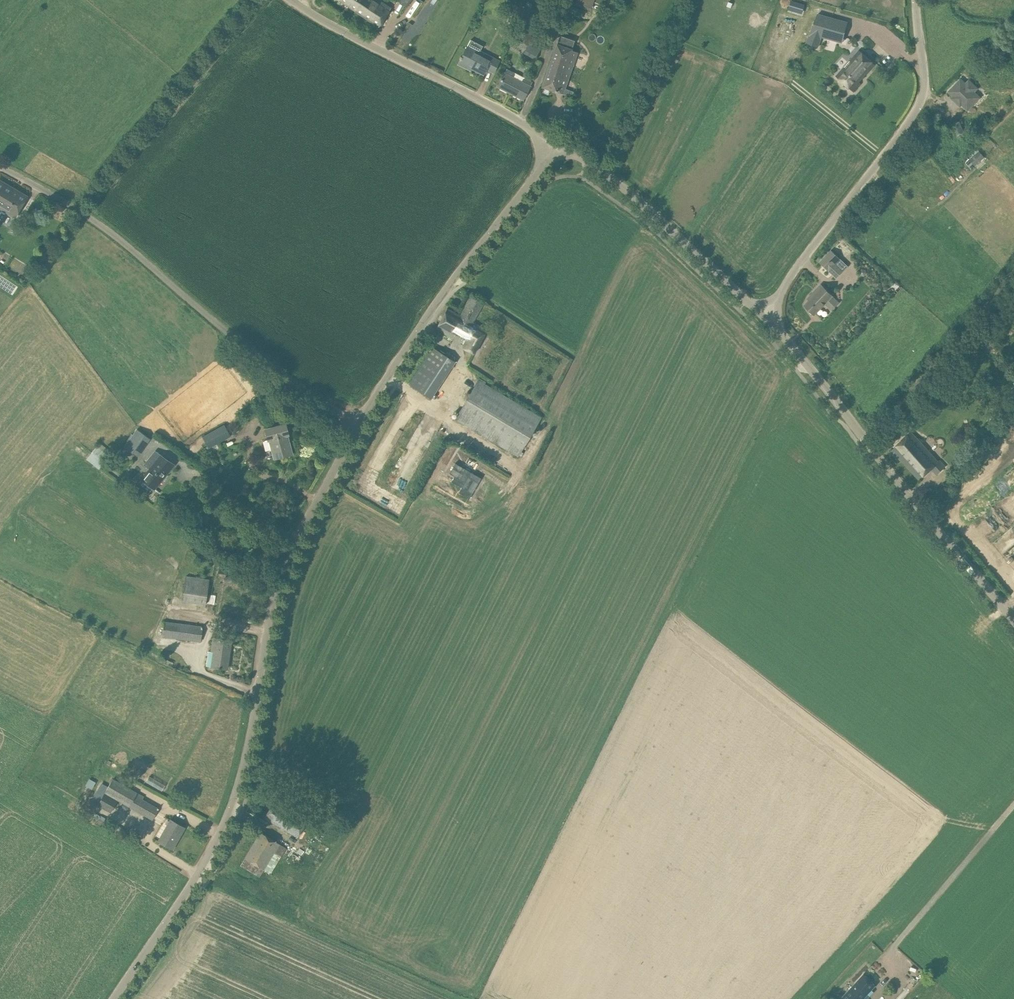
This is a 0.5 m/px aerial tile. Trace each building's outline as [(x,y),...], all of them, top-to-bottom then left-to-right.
[(379,26),(391,8),(379,0),(339,0),(379,26)] [(786,9),(801,13),(803,3),(793,0),(788,0),(786,9)] [(608,1),(606,7),(614,10),(615,11),(618,4),(612,2),(608,1)] [(514,14),(523,19),(529,9),(520,4),(514,14)] [(818,14),(806,43),(818,48),(820,42),(822,37),(831,40),(836,41),(842,43),(848,22),(818,14)] [(510,28),(507,32),(523,41),(526,36),(510,28)] [(535,58),(539,48),(528,43),(523,53),(535,58)] [(557,44),(542,87),(563,94),(577,52),(572,50),(572,49),(557,44)] [(462,57),(461,56),(459,59),(460,59),(459,62),(483,74),(486,69),(493,73),(499,61),(487,54),(485,56),(467,47),(462,57)] [(859,50),(836,76),(854,92),(861,84),(859,82),(875,64),(859,50)] [(532,81),(507,68),(498,86),(523,99),(532,81)] [(974,92),(977,88),(969,81),(966,84),(961,79),(949,92),(954,96),(952,98),(956,102),(960,98),(962,100),(961,100),(961,101),(961,102),(961,103),(968,110),(979,97),(974,92)] [(964,134),(963,131),(959,122),(951,125),(952,127),(936,133),(939,139),(954,132),(956,137),(964,134)] [(979,151),(969,159),(975,167),(985,158),(979,151)] [(15,217),(27,196),(0,180),(0,209),(15,217)] [(847,266),(839,257),(831,250),(820,262),(836,277),(847,266)] [(833,296),(828,291),(821,284),(808,298),(810,300),(805,305),(814,314),(825,303),(832,310),(839,302),(832,296),(833,296)] [(483,304),(471,297),(460,315),(447,308),(436,329),(464,344),(462,347),(474,354),(487,329),(473,322),(483,304)] [(455,362),(433,347),(425,361),(446,375),(455,362)] [(518,455),(541,418),(478,381),(456,418),(518,455)] [(948,400),(943,396),(937,403),(943,407),(948,400)] [(268,439),(265,440),(267,450),(272,449),(275,458),(291,454),(286,435),(288,434),(286,424),(265,430),(268,439)] [(209,447),(230,436),(225,425),(203,437),(209,447)] [(136,456),(148,438),(135,429),(122,447),(136,456)] [(938,461),(920,442),(912,432),(890,451),(899,460),(901,458),(919,479),(931,468),(937,474),(945,467),(939,460),(938,461)] [(85,458),(93,465),(98,459),(93,454),(96,451),(94,449),(85,458)] [(141,480),(137,485),(148,494),(153,488),(155,490),(175,465),(156,451),(145,465),(150,468),(140,479),(141,480)] [(455,463),(449,473),(454,476),(451,481),(462,487),(459,493),(469,499),(481,478),(455,463)] [(210,579),(186,576),(181,600),(206,604),(210,579)] [(203,627),(164,621),(162,636),(201,642),(203,627)] [(231,641),(221,639),(213,638),(211,651),(209,650),(206,666),(227,669),(231,641)] [(161,791),(164,785),(148,776),(145,781),(161,791)] [(152,820),(159,808),(142,799),(143,796),(113,779),(98,805),(111,812),(118,800),(152,820)] [(294,815),(282,808),(274,802),(265,817),(297,837),(306,822),(309,817),(297,810),(294,815)] [(183,827),(174,822),(170,820),(158,841),(173,849),(179,837),(178,836),(183,827)] [(286,848),(269,837),(261,832),(241,865),(259,877),(275,852),(281,856),(286,848)] [(857,981),(842,997),(844,998),(868,998),(874,992),(871,989),(876,984),(864,974),(857,981)]
